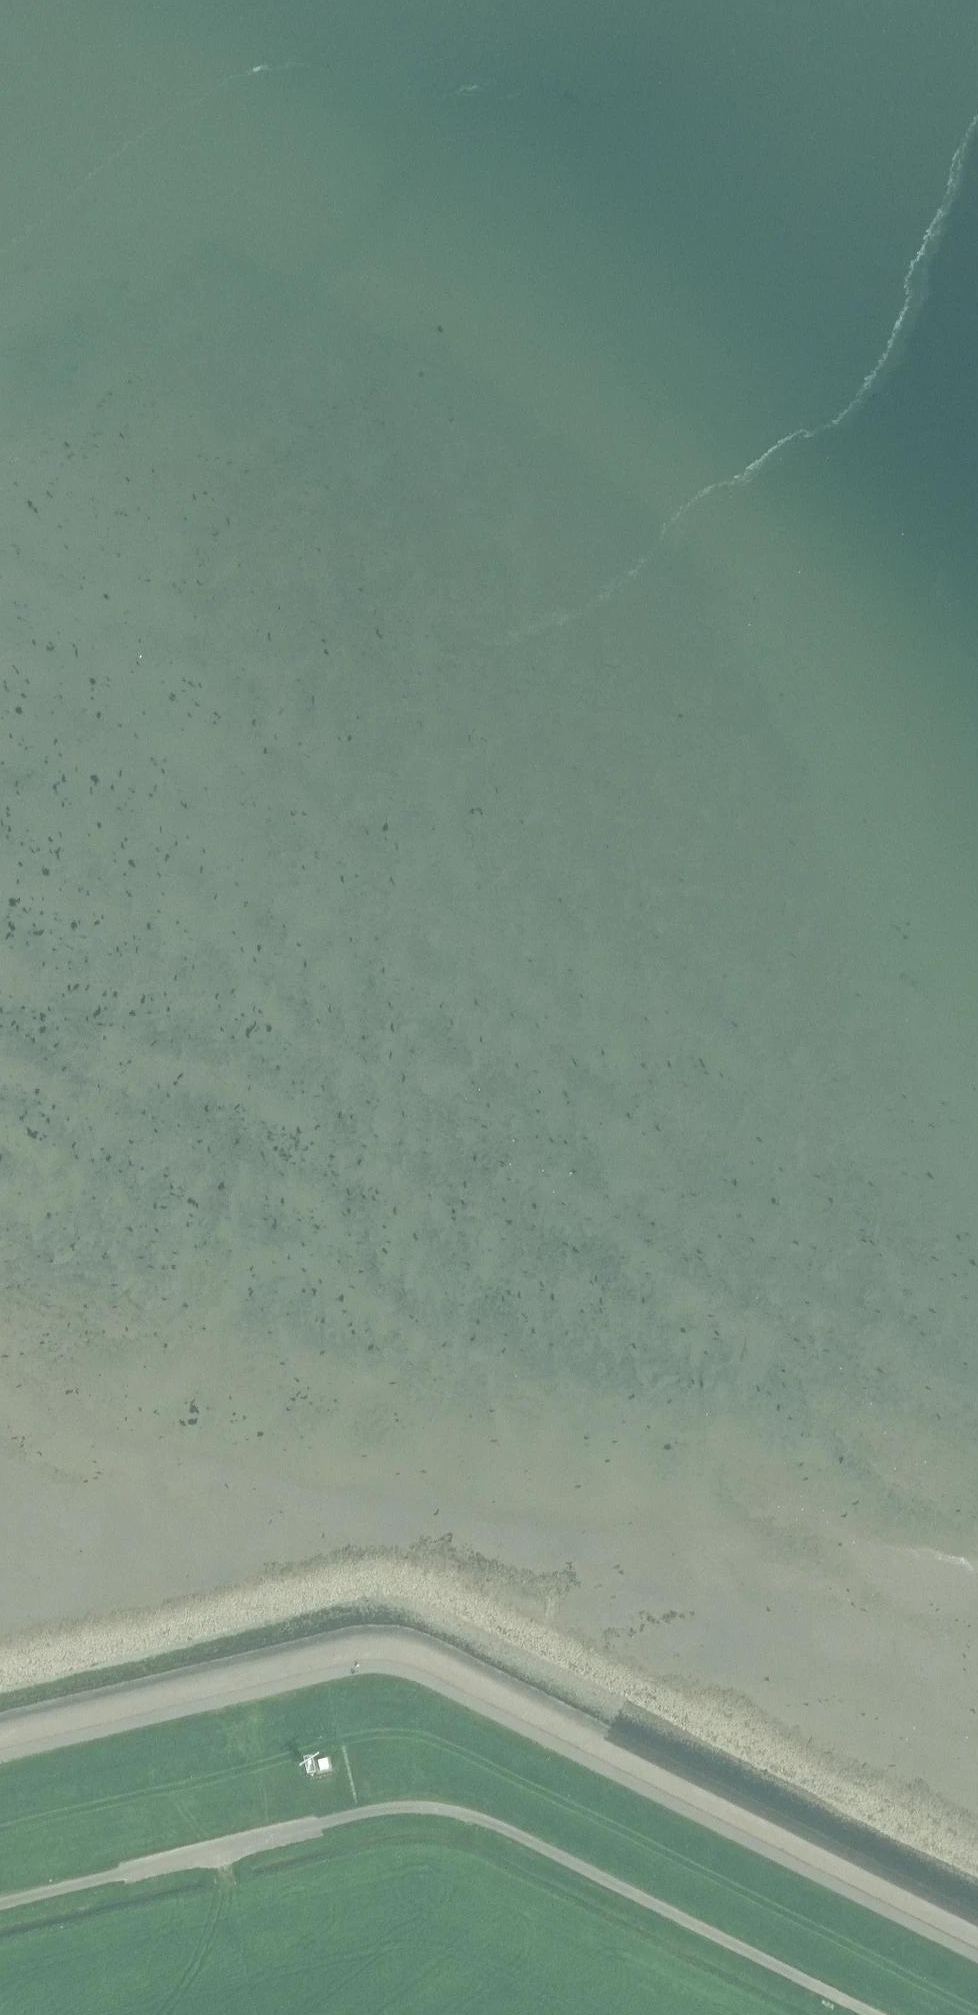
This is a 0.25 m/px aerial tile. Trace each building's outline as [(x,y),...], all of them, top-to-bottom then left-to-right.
[(329,1769),(327,1760),(318,1762),(320,1771),(329,1769)]
